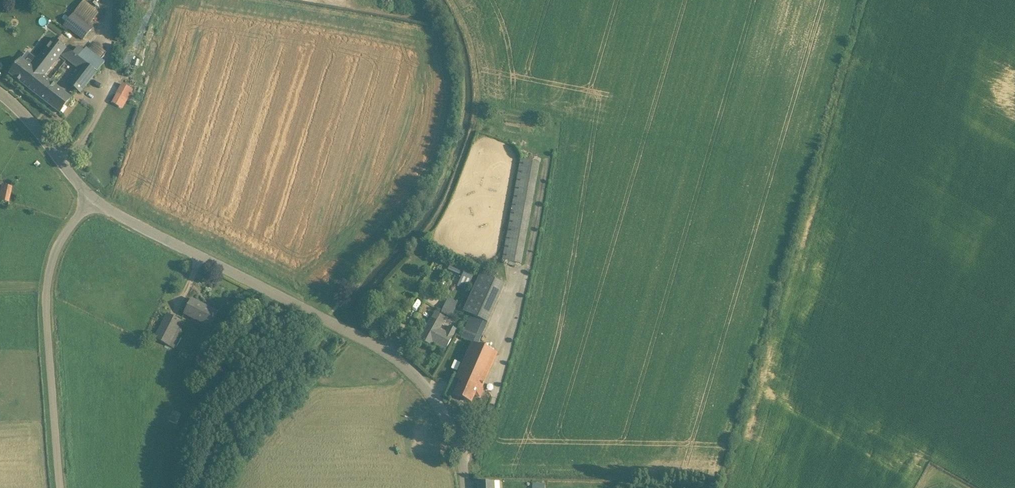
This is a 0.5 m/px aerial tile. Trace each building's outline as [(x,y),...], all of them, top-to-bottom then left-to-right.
[(84,0),(74,13),(90,26),(100,13),(84,0)] [(74,13),(64,25),(62,28),(68,32),(70,30),(83,40),(93,28),(90,26),(74,13)] [(65,58),(70,50),(53,38),(40,55),(32,66),(22,58),(10,74),(38,96),(50,81),(50,80),(46,77),(56,63),(61,56),(65,58)] [(73,53),(70,50),(65,58),(79,69),(74,76),(68,83),(78,91),(81,93),(105,62),(86,47),(84,50),(81,48),(78,46),(73,53)] [(73,97),(50,80),(50,81),(38,96),(60,113),(73,97)] [(129,99),(134,89),(123,83),(117,93),(129,99)] [(521,263),(539,163),(521,159),(503,260),(521,263)] [(9,202),(12,187),(3,185),(0,197),(0,200),(9,202)] [(476,271),(466,267),(453,261),(450,268),(463,274),(458,287),(466,291),(476,271)] [(497,354),(478,345),(505,285),(498,281),(480,273),(463,312),(471,316),(461,338),(472,343),(457,378),(461,380),(454,395),(472,403),(477,391),(480,392),(497,354)] [(451,316),(454,309),(457,302),(448,298),(442,312),(451,316)] [(192,300),(184,315),(210,328),(218,313),(192,300)] [(149,335),(154,338),(173,348),(182,331),(177,329),(182,321),(167,314),(162,311),(149,335)] [(446,349),(457,330),(449,326),(446,332),(441,329),(446,318),(435,312),(420,339),(431,345),(433,341),(446,349)]
